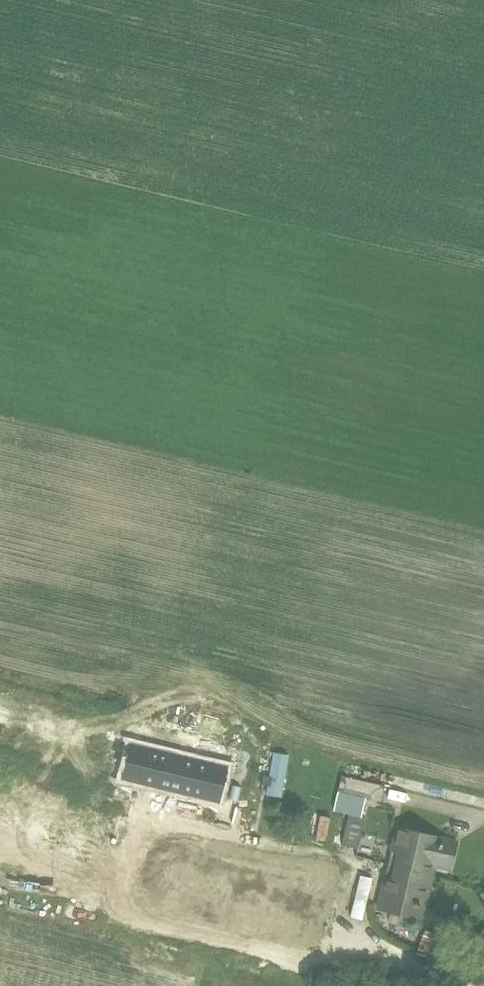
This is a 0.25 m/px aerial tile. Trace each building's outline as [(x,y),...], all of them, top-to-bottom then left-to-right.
[(219,758),(142,740),(134,772),(211,791),(219,758)] [(380,800),(384,784),(341,774),(337,790),(380,800)] [(349,812),(341,843),(358,847),(365,816),(349,812)] [(456,839),(396,825),(390,849),(397,850),(391,877),(384,875),(377,907),(421,917),(434,864),(450,867),(456,839)]
